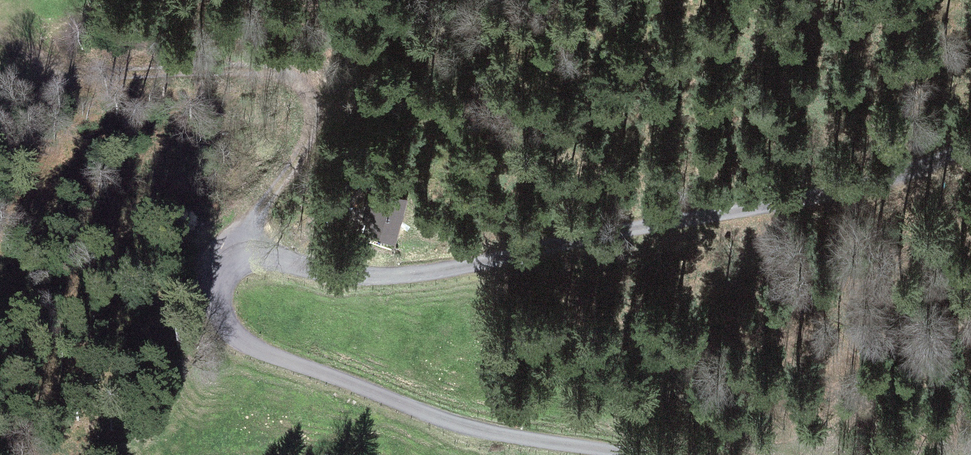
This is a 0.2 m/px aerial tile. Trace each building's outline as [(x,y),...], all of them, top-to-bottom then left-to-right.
[(405,208),(374,199),(364,231),(396,241),(405,208)]
